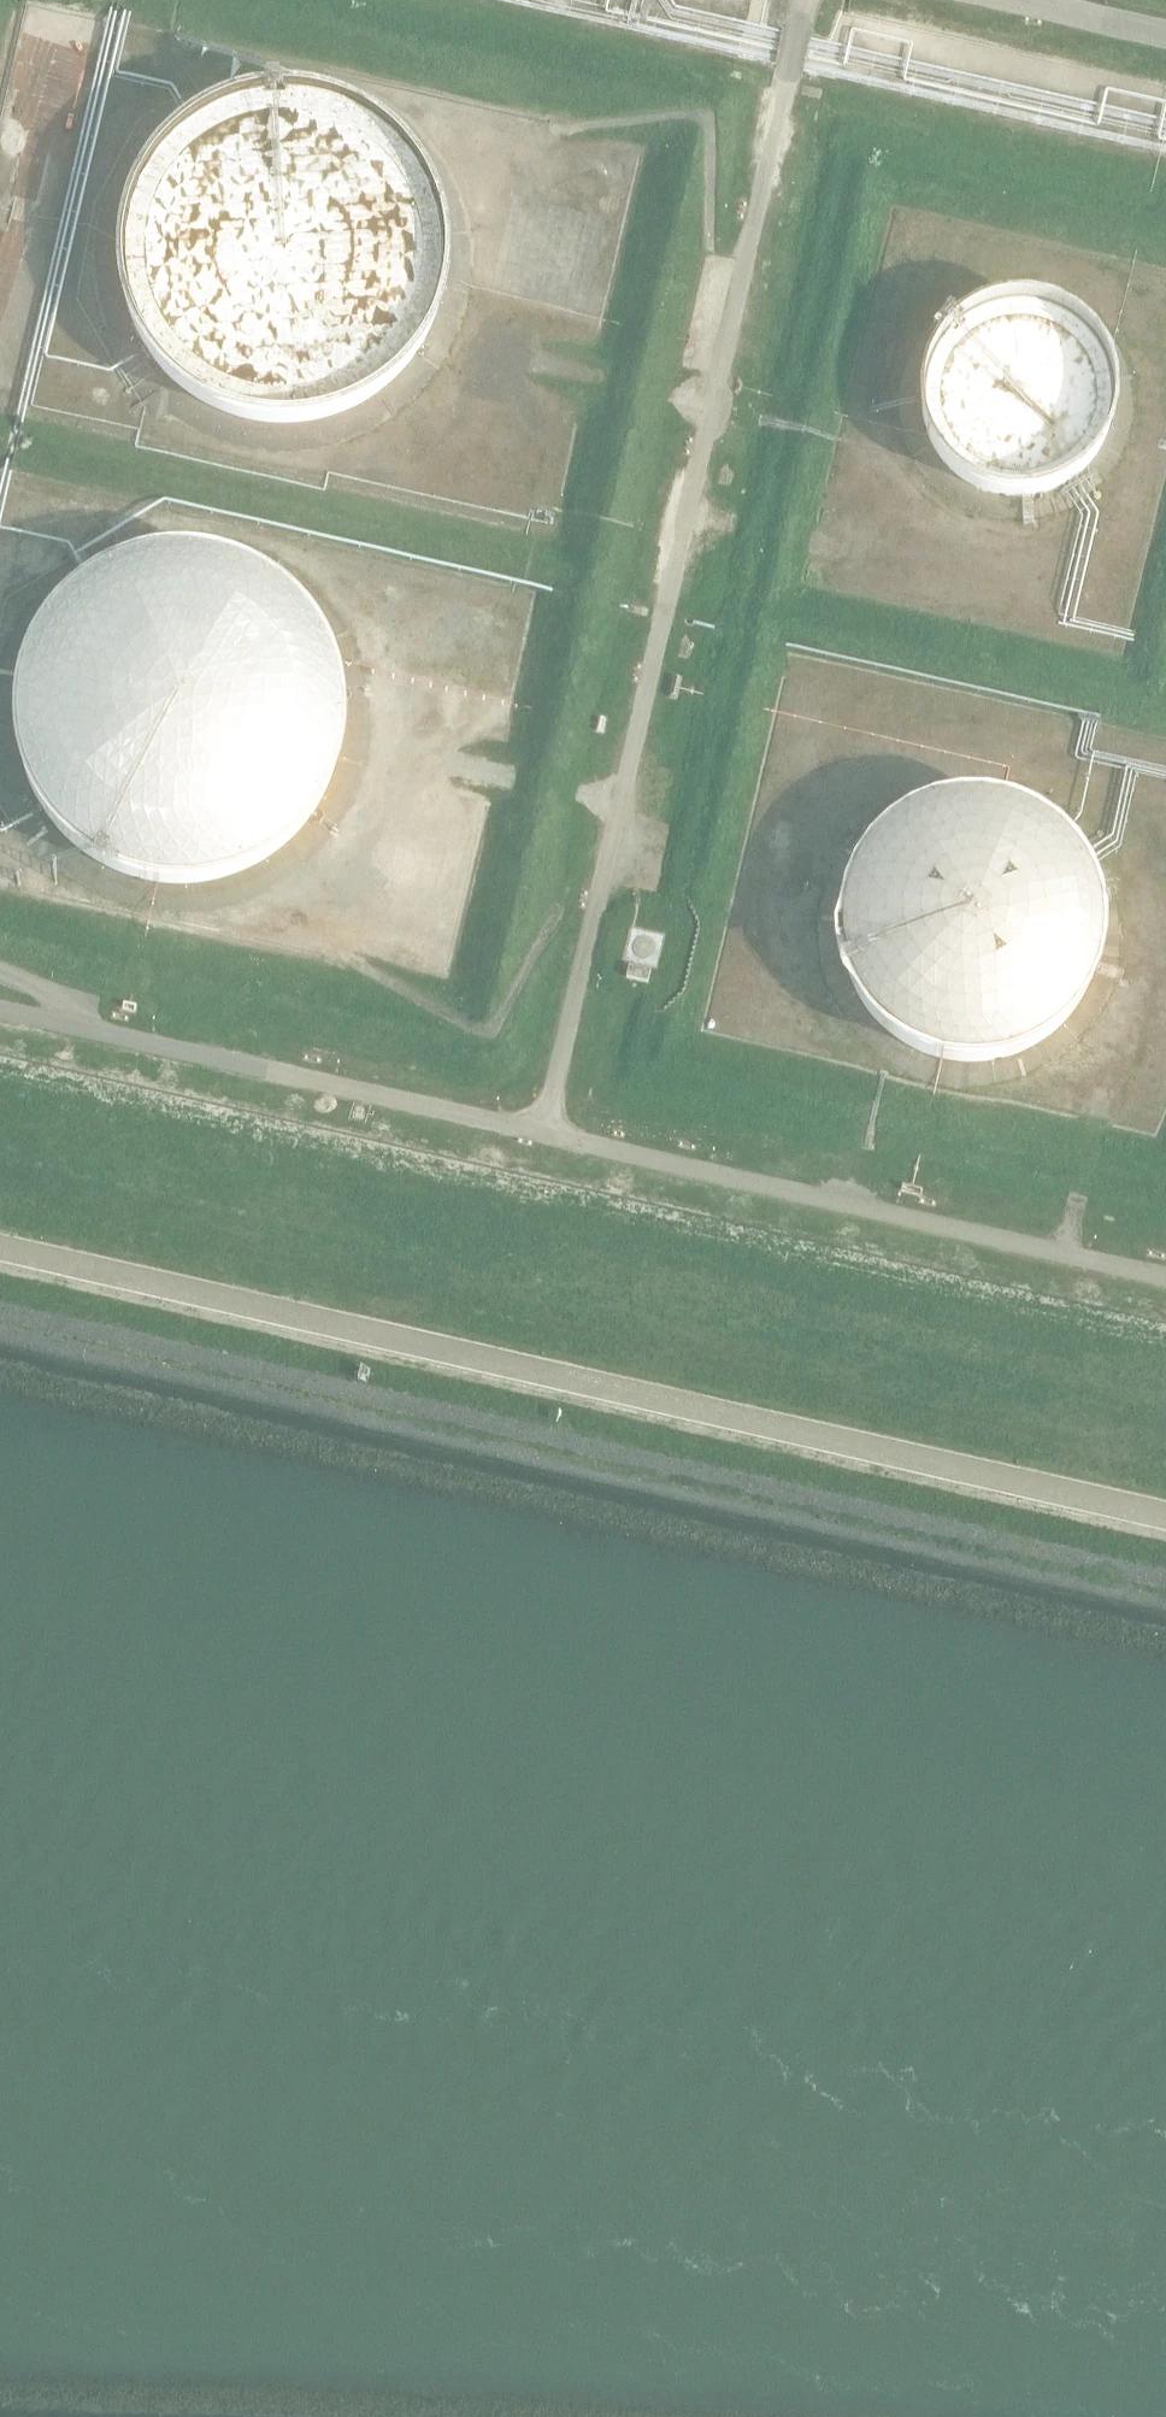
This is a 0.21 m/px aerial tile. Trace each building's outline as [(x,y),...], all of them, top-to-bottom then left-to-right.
[(210,401),(265,421),(323,421),(377,401),(422,364),(451,314),(461,257),(451,200),(422,150),(377,112),(323,93),(265,93),(210,112),(166,149),(137,200),(127,257),(137,314),(166,364),(210,401)] [(965,479),(1007,501),(1055,500),(1097,477),(1124,438),(1129,390),(1112,346),(1076,314),(1029,304),(983,315),(947,348),(931,392),(937,440),(965,479)] [(107,858),(161,879),(219,881),(274,863),(320,827),(350,777),(362,721),(353,664),(325,613),(282,574),(228,553),(170,551),(115,570),(70,606),(39,655),(28,712),(36,769),(64,820),(107,858)] [(866,992),(905,1037),(960,1060),(1020,1057),(1073,1029),(1108,981),(1119,922),(1103,865),(1063,820),(1008,796),(949,799),(896,827),(861,875),(850,934),(866,992)]
